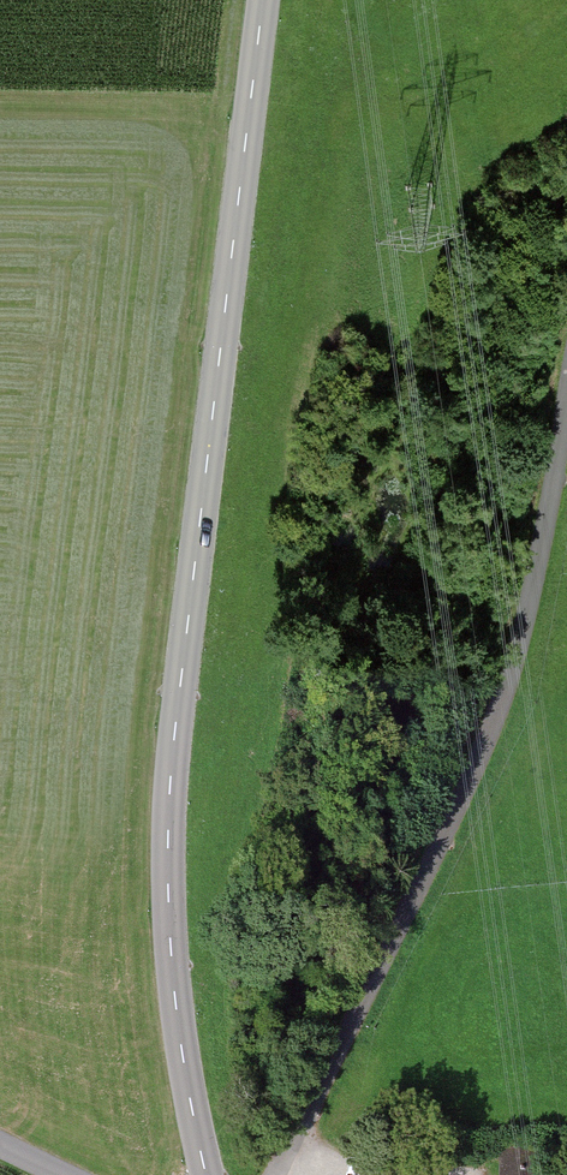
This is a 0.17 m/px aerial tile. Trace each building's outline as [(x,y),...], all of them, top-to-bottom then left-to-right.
[(503,1157),(502,1174),(539,1174),(539,1158),(503,1157)]
